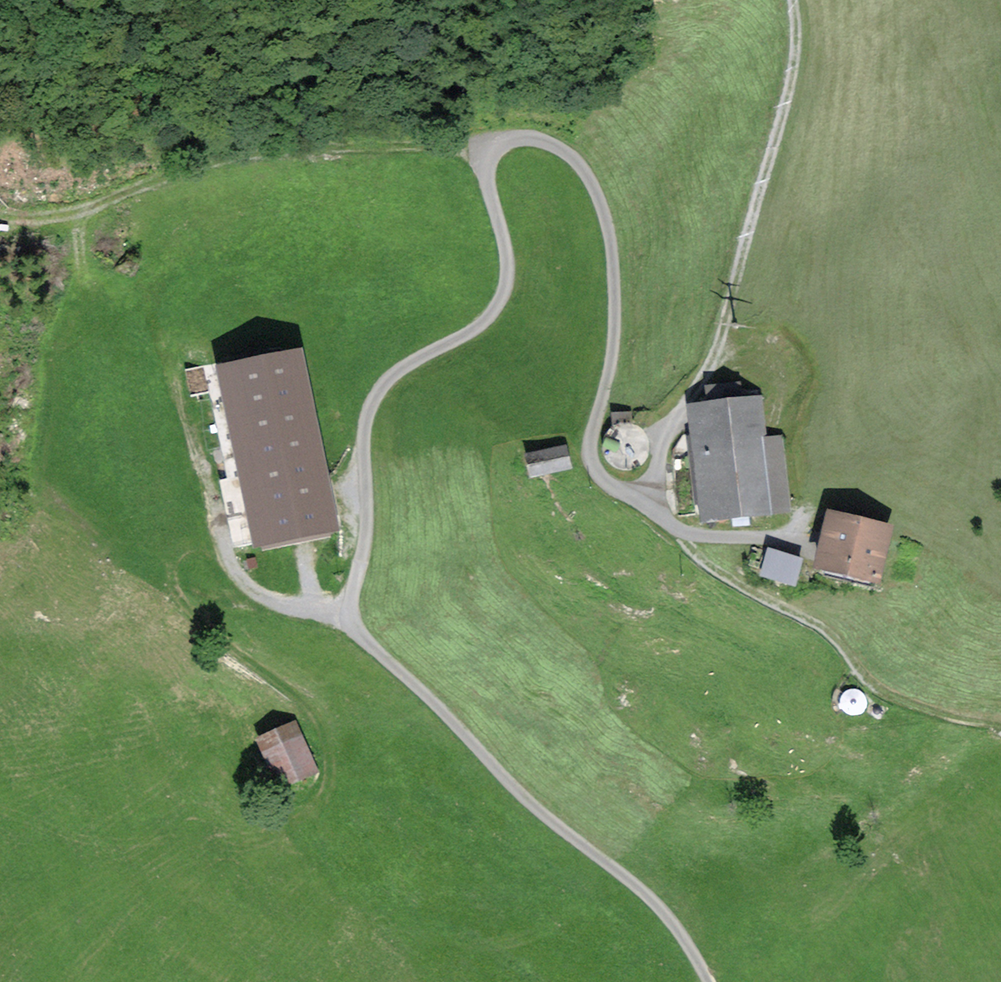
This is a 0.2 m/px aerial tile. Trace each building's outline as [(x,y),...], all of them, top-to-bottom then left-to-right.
[(223,369),(257,539),(334,524),(300,354),(223,369)] [(757,404),(691,410),(701,520),(777,513),(770,442),(761,442),(757,404)] [(631,412),(613,412),(613,423),(631,422),(631,412)] [(566,447),(526,455),(531,475),(570,466),(566,447)] [(884,532),(815,516),(801,577),(870,593),(884,532)] [(793,564),(757,552),(747,580),(784,592),(793,564)] [(849,690),(844,693),(841,699),(841,706),(845,711),(850,714),(857,714),(862,710),(865,705),(865,698),(862,693),(856,690),(849,690)] [(295,717),(247,736),(269,789),(317,769),(295,717)]
